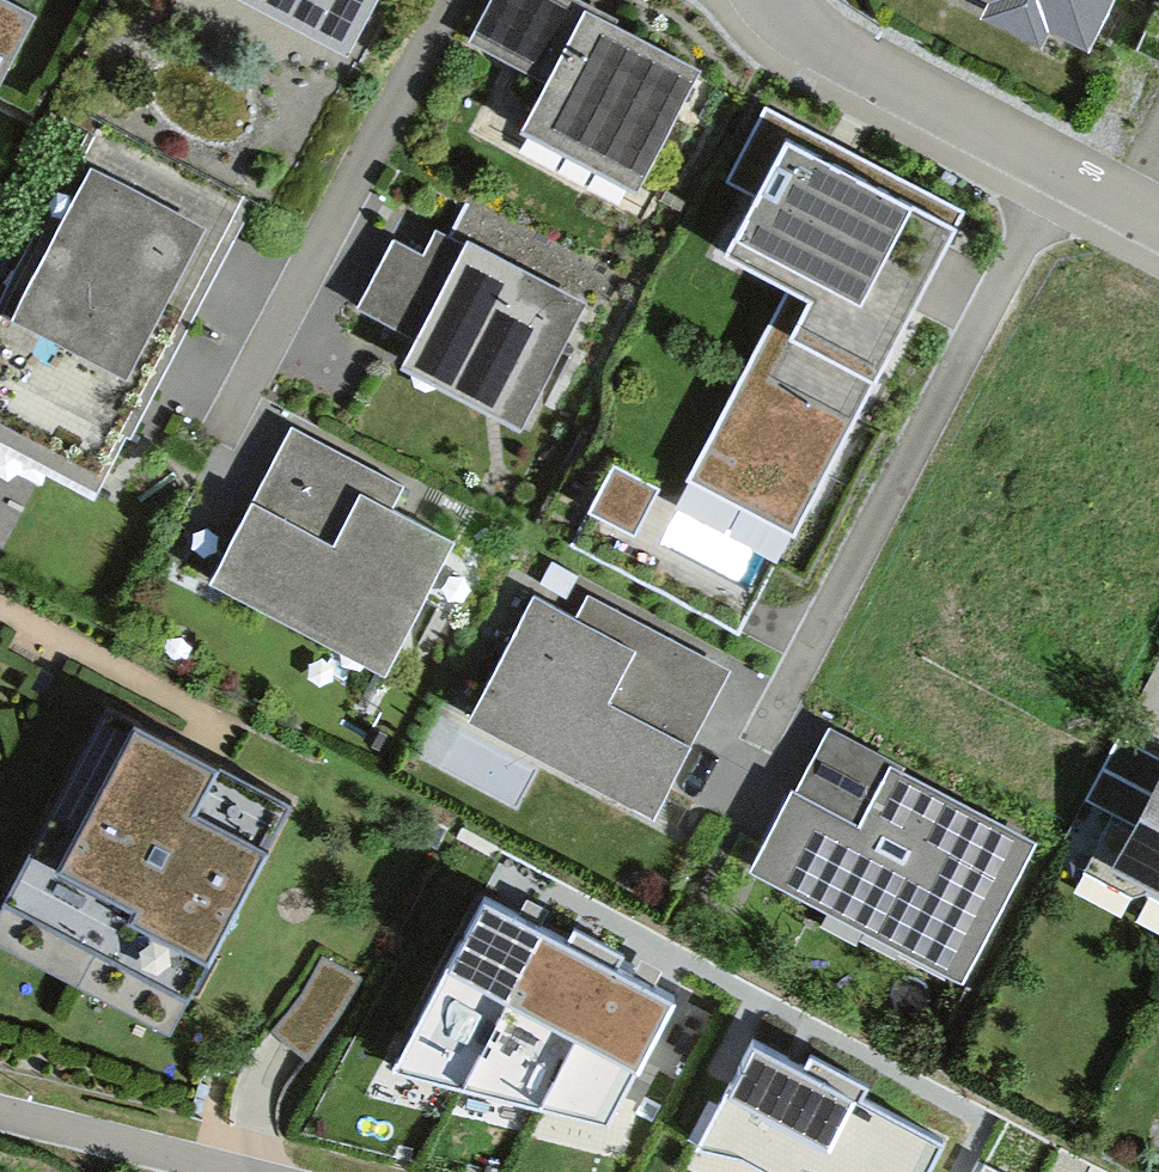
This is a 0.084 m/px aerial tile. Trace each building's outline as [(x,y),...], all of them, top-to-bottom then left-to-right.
[(377,0),(225,0),(346,62),(377,0)] [(699,56),(591,0),(488,0),(473,29),(544,66),(518,116),(635,178),(699,56)] [(1103,0),(985,0),(1042,29),(1050,13),(1086,32),(1103,0)] [(32,21),(0,5),(0,83),(32,21)] [(832,151),(778,123),(712,250),(785,288),(689,470),(795,525),(957,216),(832,151)] [(93,125),(0,306),(0,452),(95,500),(139,414),(194,307),(247,203),(93,125)] [(401,351),(522,414),(582,298),(436,221),(423,246),(396,232),(361,298),(414,325),(401,351)] [(384,660),(453,530),(394,499),(405,478),(290,418),(211,570),(384,660)] [(616,452),(593,501),(639,523),(662,473),(616,452)] [(694,510),(677,553),(759,585),(776,543),(694,510)] [(468,705),(652,805),(728,666),(585,587),(574,608),(534,586),(468,705)] [(107,692),(0,901),(0,921),(176,1011),(292,785),(107,692)] [(789,871),(959,966),(1033,835),(831,722),(757,853),(789,871)] [(1118,732),(1087,793),(1112,806),(1084,861),(1133,887),(1146,886),(1158,892),(1158,753),(1118,732)] [(527,920),(484,898),(391,1067),(608,1121),(677,998),(641,980),(579,947),(527,920)] [(693,1143),(733,1150),(770,1171),(814,1171),(815,1171),(819,1171),(920,1171),(936,1138),(855,1101),(865,1086),(812,1057),(806,1069),(752,1040),(724,1089),(693,1143)]
